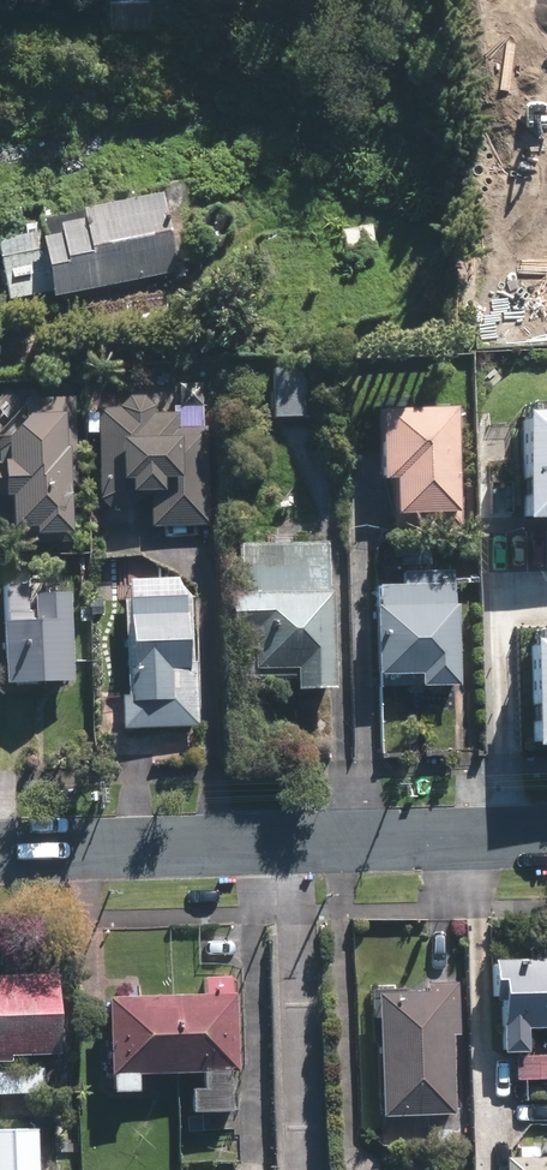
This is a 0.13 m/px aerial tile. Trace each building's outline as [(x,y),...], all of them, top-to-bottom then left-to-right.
[(107,30),(149,29),(149,24),(182,23),(181,0),(106,0),(107,30)] [(40,242),(52,298),(175,272),(159,196),(78,213),(80,223),(57,228),(59,238),(40,242)] [(374,256),(370,224),(339,229),(345,260),(374,256)] [(34,234),(0,241),(0,262),(8,300),(47,292),(34,234)] [(328,369),(271,369),(271,417),(328,416),(328,369)] [(69,481),(75,480),(72,392),(21,394),(22,414),(4,433),(5,459),(0,459),(0,495),(5,495),(7,538),(71,537),(69,481)] [(99,406),(100,496),(114,506),(131,507),(140,497),(139,492),(152,491),(152,522),(211,521),(209,424),(178,424),(179,410),(155,410),(155,405),(145,395),(130,395),(120,406),(99,406)] [(532,520),(546,520),(546,402),(532,402),(532,520)] [(397,513),(463,512),(461,407),(382,409),(384,469),(396,468),(397,513)] [(332,595),(330,543),(241,545),(242,597),(230,596),(231,635),(254,634),(255,671),(298,670),(298,691),(336,690),(334,595),(332,595)] [(74,680),(70,592),(33,594),(34,608),(28,608),(27,581),(4,582),(6,620),(3,620),(5,683),(74,680)] [(451,607),(451,585),(374,586),(374,609),(371,609),(372,676),(416,675),(417,688),(455,687),(454,607),(451,607)] [(190,661),(187,594),(130,596),(133,662),(131,662),(132,693),(122,693),(124,725),(201,722),(199,660),(190,661)] [(108,595),(96,596),(96,612),(109,611),(108,595)] [(93,602),(83,602),(82,615),(92,615),(93,602)] [(490,956),(491,996),(498,997),(499,1048),(524,1048),(523,1025),(546,1025),(546,954),(490,956)] [(14,1057),(14,1051),(62,1049),(59,969),(0,971),(0,1057),(14,1057)] [(181,1030),(182,1068),(206,1068),(207,1085),(195,1085),(196,1108),(205,1108),(205,1129),(236,1128),(235,1067),(240,1067),(238,991),(235,991),(234,974),(208,975),(208,991),(178,992),(179,1016),(180,1018),(180,1022),(179,1024),(179,1029),(181,1030)] [(451,1111),(448,1032),(458,1032),(456,979),(423,980),(424,989),(373,991),(377,1113),(451,1111)] [(139,1069),(182,1068),(181,1030),(179,1029),(179,1024),(180,1022),(180,1018),(179,1016),(178,992),(110,993),(111,1070),(115,1070),(115,1088),(140,1087),(139,1069)] [(512,1053),(513,1076),(546,1076),(546,1053),(512,1053)] [(47,1091),(47,1066),(0,1067),(0,1092),(47,1091)] [(38,1126),(0,1127),(0,1169),(39,1169),(38,1126)] [(503,1155),(504,1169),(546,1169),(546,1154),(503,1155)]
